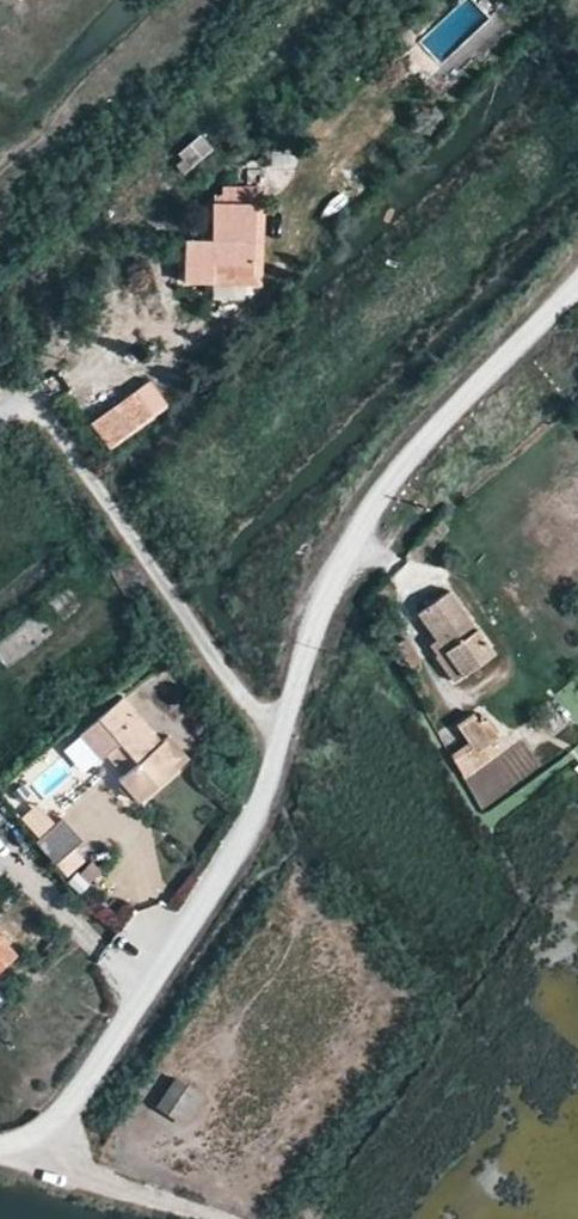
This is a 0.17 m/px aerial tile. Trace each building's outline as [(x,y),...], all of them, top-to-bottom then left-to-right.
[(191,169),(212,149),(199,135),(177,155),(191,169)] [(181,237),(180,282),(212,283),(212,273),(248,272),(249,203),(263,204),(263,184),(235,183),(234,203),(208,203),(208,238),(181,237)] [(249,203),(248,272),(212,273),(212,283),(262,285),(263,204),(249,203)] [(89,420),(109,446),(165,405),(144,379),(89,420)] [(435,638),(463,673),(495,650),(446,589),(415,613),(435,638)] [(463,673),(435,638),(422,647),(450,683),(463,673)] [(79,737),(101,764),(109,758),(124,777),(162,746),(125,700),(79,737)] [(462,751),(475,767),(498,751),(490,740),(496,736),(482,717),(476,722),(470,714),(454,725),(469,746),(462,751)] [(162,746),(124,777),(121,780),(140,804),(190,764),(172,741),(171,739),(162,746)] [(35,842),(54,864),(79,842),(60,821),(35,842)] [(92,860),(70,880),(81,893),(104,873),(92,860)] [(14,956),(0,940),(0,968),(14,956)] [(157,1103),(185,1125),(201,1100),(174,1080),(157,1103)]
